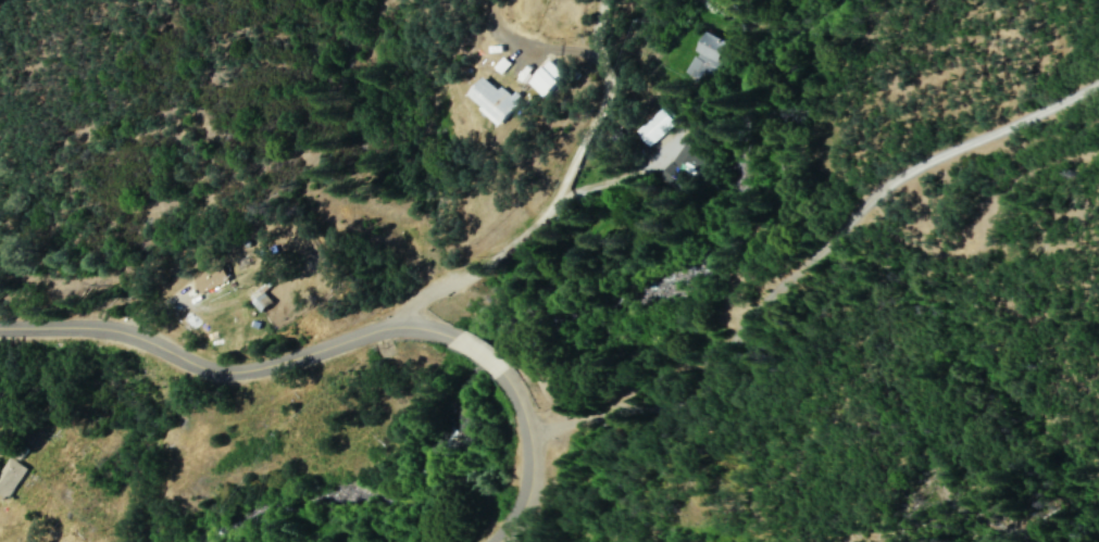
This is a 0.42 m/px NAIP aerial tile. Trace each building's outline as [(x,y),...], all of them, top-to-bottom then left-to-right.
[(683,75),(708,86),(727,43),(702,32),(683,75)] [(522,107),(485,77),(468,99),(504,128),(522,107)] [(647,148),(672,125),(658,109),(632,133),(647,148)] [(655,179),(677,194),(700,161),(677,146),(655,179)] [(193,279),(200,294),(214,288),(207,272),(193,279)] [(9,501),(28,471),(10,459),(0,475),(0,495),(9,501)]
